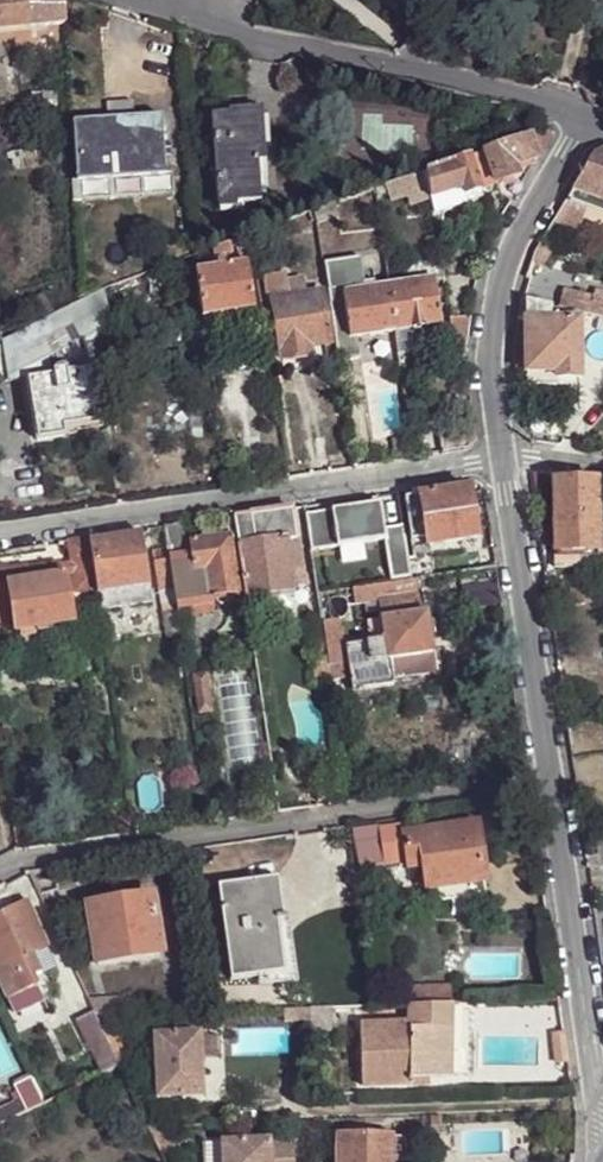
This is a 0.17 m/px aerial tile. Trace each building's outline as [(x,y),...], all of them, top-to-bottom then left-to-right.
[(28,27),(63,23),(61,0),(0,0),(0,30),(28,27)] [(0,68),(0,93),(8,92),(3,68),(0,68)] [(264,108),(255,109),(260,162),(268,161),(264,108)] [(213,115),(216,165),(221,165),(223,183),(261,180),(260,162),(255,109),(230,110),(230,113),(213,115)] [(79,180),(98,178),(167,173),(161,113),(73,120),(79,180)] [(363,119),(365,150),(408,147),(406,116),(363,119)] [(515,166),(537,159),(529,137),(486,151),(490,164),(497,182),(518,176),(515,166)] [(573,189),(602,200),(602,150),(592,158),(573,189)] [(473,169),(490,164),(486,151),(426,171),(429,185),(431,198),(462,188),(464,195),(480,190),(473,169)] [(221,165),(216,165),(219,205),(263,201),(262,190),(261,180),(223,183),(221,165)] [(392,198),(429,185),(426,171),(387,185),(392,198)] [(100,196),(98,178),(79,180),(81,197),(100,196)] [(462,188),(431,198),(437,213),(482,199),(480,190),(464,195),(462,188)] [(567,199),(552,222),(578,231),(586,206),(602,212),(602,200),(573,189),(567,199)] [(363,193),(347,198),(352,211),(367,206),(363,193)] [(314,209),(317,224),(339,216),(335,203),(314,209)] [(282,222),(261,229),(265,239),(285,231),(282,222)] [(230,242),(213,248),(217,268),(235,265),(230,242)] [(328,285),(364,279),(360,254),(324,259),(328,285)] [(197,270),(203,317),(256,310),(249,262),(235,265),(217,268),(197,270)] [(436,280),(443,279),(440,262),(407,267),(409,284),(436,280)] [(160,278),(148,279),(151,294),(162,292),(160,278)] [(390,286),(397,331),(415,328),(443,324),(436,280),(409,284),(390,286)] [(351,337),(397,331),(390,286),(345,293),(351,337)] [(105,289),(62,304),(0,341),(0,383),(28,380),(52,376),(54,372),(57,370),(59,368),(63,369),(66,370),(69,373),(99,369),(111,367),(121,365),(105,289)] [(558,309),(602,320),(602,293),(594,291),(592,298),(562,291),(558,309)] [(311,348),(325,346),(331,346),(323,293),(274,300),(281,353),(311,348)] [(522,301),(518,320),(526,320),(550,320),(552,308),(522,301)] [(238,342),(266,336),(262,309),(256,310),(203,317),(206,335),(236,331),(238,342)] [(465,358),(471,319),(448,320),(455,359),(465,358)] [(526,320),(526,373),(555,373),(555,380),(579,380),(580,320),(550,320),(526,320)] [(398,345),(399,356),(418,352),(415,328),(397,331),(398,345)] [(329,367),(325,346),(311,348),(312,357),(282,360),(283,374),(329,367)] [(312,357),(311,348),(281,353),(282,360),(312,357)] [(52,376),(28,380),(39,441),(65,437),(65,428),(95,423),(92,399),(95,399),(100,396),(102,390),(99,369),(69,373),(66,370),(63,369),(59,368),(57,370),(54,372),(52,376)] [(555,373),(526,373),(527,387),(580,389),(579,380),(555,380),(555,373)] [(465,416),(436,420),(439,447),(462,444),(468,434),(465,416)] [(598,553),(597,482),(552,483),(554,555),(598,553)] [(469,490),(409,499),(413,526),(422,524),(426,547),(476,540),(469,490)] [(378,507),(305,517),(310,551),(383,540),(389,584),(409,580),(402,527),(381,530),(378,507)] [(290,509),(232,517),(234,534),(245,597),(302,589),(290,509)] [(232,517),(215,520),(217,535),(227,534),(234,534),(232,517)] [(183,525),(163,528),(167,551),(170,571),(172,590),(176,618),(213,612),(210,600),(236,596),(229,539),(227,534),(217,535),(218,540),(190,544),(186,545),(183,525)] [(141,533),(90,541),(97,593),(98,595),(149,587),(141,533)] [(89,539),(65,543),(73,596),(97,593),(90,541),(89,539)] [(170,571),(167,551),(152,553),(158,592),(172,590),(170,571)] [(598,553),(554,555),(554,570),(580,570),(581,572),(602,572),(602,553),(598,553)] [(31,574),(27,572),(28,583),(65,578),(64,570),(58,567),(45,568),(43,572),(31,574)] [(27,568),(5,572),(13,624),(15,633),(20,633),(67,626),(72,625),(65,578),(28,583),(27,572),(27,568)] [(13,624),(5,572),(0,572),(0,626),(13,624)] [(418,596),(416,579),(409,580),(389,584),(352,589),(353,601),(354,605),(361,604),(378,602),(418,596)] [(149,587),(98,595),(100,612),(151,604),(149,587)] [(595,604),(592,588),(571,591),(573,607),(595,604)] [(353,601),(352,589),(340,591),(341,602),(353,601)] [(176,618),(172,590),(158,592),(159,613),(160,614),(164,636),(179,634),(176,618)] [(345,646),(351,692),(394,687),(393,681),(390,662),(431,656),(425,615),(423,615),(421,595),(418,596),(378,602),(379,614),(380,624),(383,641),(365,643),(345,646)] [(363,615),(379,614),(378,602),(361,604),(363,615)] [(341,665),(335,622),(332,622),(320,624),(327,667),(341,665)] [(320,624),(320,623),(312,624),(316,651),(312,651),(316,684),(329,683),(327,667),(320,624)] [(363,626),(365,643),(383,641),(380,624),(363,626)] [(69,640),(67,626),(20,633),(22,648),(69,640)] [(434,675),(431,656),(390,662),(393,681),(434,675)] [(206,675),(191,677),(197,716),(212,714),(206,675)] [(592,721),(595,743),(602,742),(602,720),(592,721)] [(566,725),(569,746),(595,743),(592,721),(566,725)] [(422,867),(426,890),(428,890),(482,883),(485,883),(477,825),(405,835),(403,836),(403,837),(407,861),(408,868),(422,867)] [(381,841),(403,837),(403,836),(405,835),(403,828),(380,831),(381,841)] [(357,868),(407,861),(403,837),(381,841),(355,844),(357,868)] [(278,923),(284,922),(283,919),(278,879),(218,888),(231,981),(260,977),(285,974),(278,923)] [(482,883),(428,890),(430,905),(484,898),(482,883)] [(160,956),(153,897),(87,906),(91,928),(96,965),(160,956)] [(39,987),(29,966),(37,962),(32,953),(47,945),(26,904),(0,917),(0,979),(11,1001),(39,987)] [(291,922),(284,922),(278,923),(285,974),(260,977),(261,985),(299,984),(291,922)] [(45,1000),(39,987),(11,1001),(18,1013),(45,1000)] [(410,987),(411,1006),(453,1004),(452,987),(410,987)] [(107,1017),(125,1016),(124,999),(86,1001),(89,1008),(110,1052),(121,1047),(107,1017)] [(453,1004),(411,1006),(411,1023),(411,1029),(453,1028),(453,1004)] [(71,1017),(99,1077),(118,1068),(110,1052),(89,1008),(71,1017)] [(413,1079),(411,1029),(411,1023),(364,1024),(366,1084),(414,1082),(413,1079)] [(453,1028),(411,1029),(413,1079),(455,1078),(453,1028)] [(201,1098),(199,1034),(153,1036),(155,1100),(201,1098)] [(568,1064),(564,1034),(551,1036),(555,1065),(568,1064)] [(118,1068),(120,1072),(131,1067),(121,1047),(110,1052),(118,1068)] [(43,1104),(30,1078),(28,1071),(8,1080),(18,1102),(0,1111),(0,1124),(23,1114),(43,1104)] [(391,1137),(336,1137),(336,1160),(336,1161),(391,1161),(391,1140),(391,1137)] [(205,1161),(219,1161),(218,1139),(204,1140),(205,1161)] [(408,1140),(391,1140),(391,1161),(408,1161),(408,1140)] [(240,1143),(240,1161),(310,1161),(310,1141),(240,1143)]
